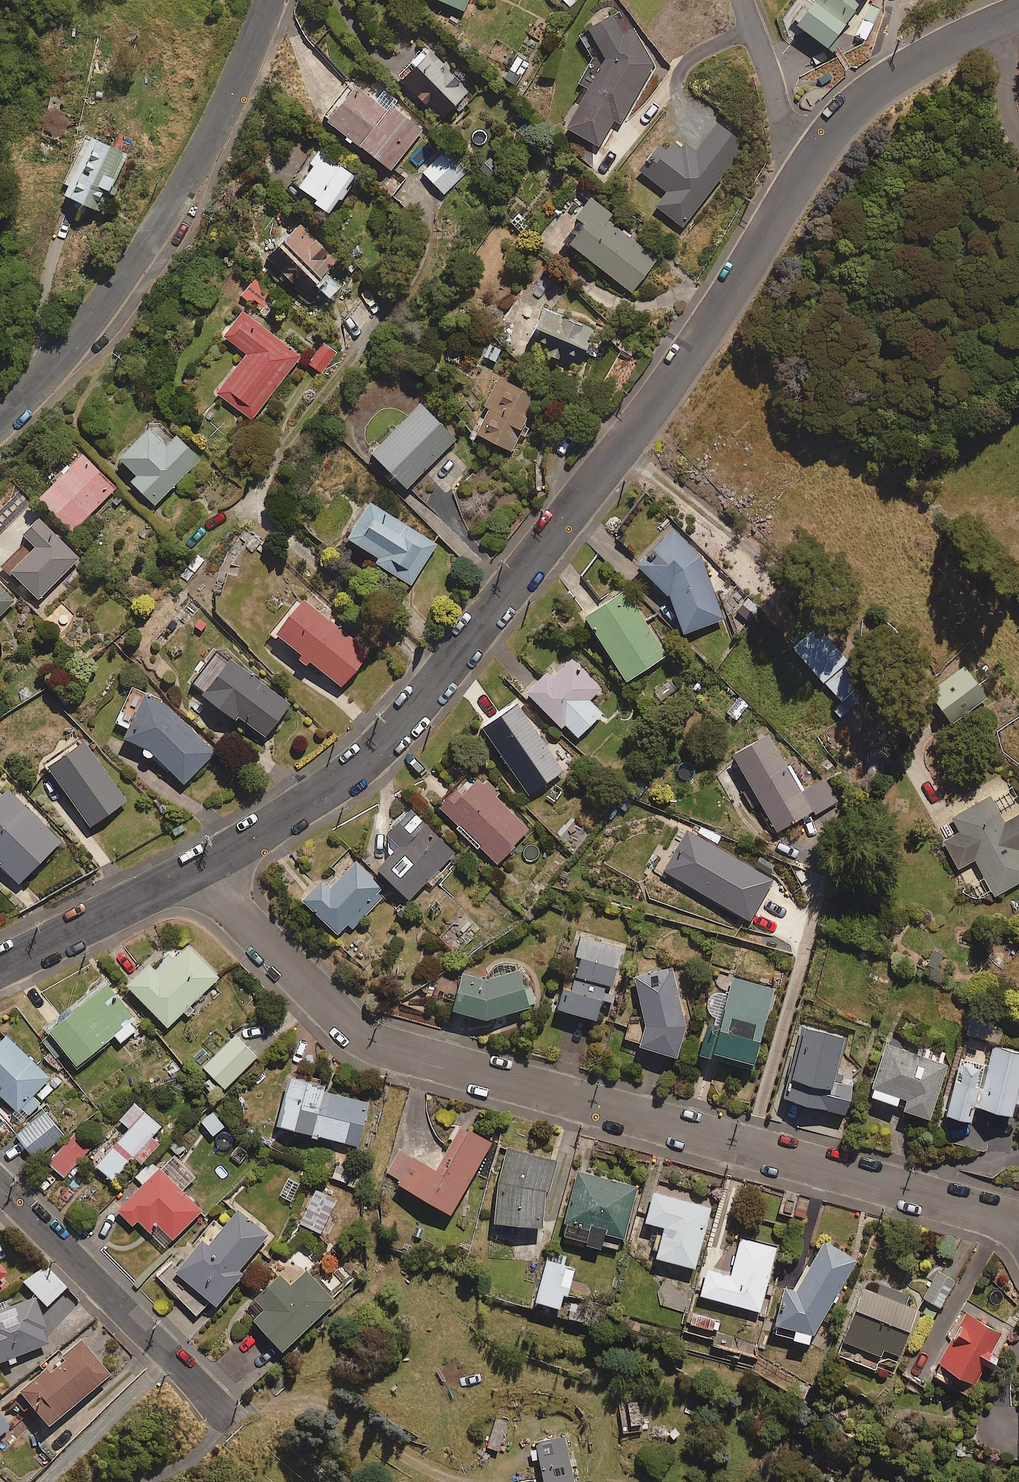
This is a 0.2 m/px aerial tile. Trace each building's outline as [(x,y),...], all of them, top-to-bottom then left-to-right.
[(465,13),(471,0),(434,0),(465,13)] [(834,54),(842,43),(837,39),(865,0),(821,0),(800,30),(834,54)] [(620,125),(656,64),(620,11),(578,39),(594,62),(581,85),(591,90),(568,131),(600,149),(615,122),(620,125)] [(77,87),(58,82),(52,111),(70,115),(65,139),(46,134),(40,160),(71,167),(100,37),(70,30),(63,62),(82,66),(77,87)] [(470,92),(432,55),(423,64),(417,58),(398,78),(443,121),(470,92)] [(529,64),(517,58),(505,80),(517,87),(529,64)] [(388,113),(357,90),(330,126),(392,173),(423,132),(392,108),(388,113)] [(746,144),(718,123),(693,157),(669,139),(642,174),(669,194),(658,209),(683,228),(746,144)] [(126,156),(88,139),(62,197),(100,214),(126,156)] [(357,181),(321,153),(296,186),(332,214),(357,181)] [(463,175),(442,155),(424,175),(444,195),(463,175)] [(614,218),(593,202),(578,221),(584,225),(569,245),(632,294),(657,260),(610,224),(614,218)] [(339,260),(300,225),(268,261),(306,296),(339,260)] [(546,312),(531,348),(579,369),(594,332),(546,312)] [(300,356),(243,315),(225,339),(248,356),(219,397),(252,421),(300,356)] [(500,349),(486,343),(472,372),(487,379),(500,349)] [(335,356),(320,346),(307,365),(321,375),(335,356)] [(538,401),(500,381),(486,408),(491,410),(477,437),(511,454),(538,401)] [(456,441),(421,407),(372,457),(408,491),(456,441)] [(155,507),(200,461),(177,439),(168,448),(150,431),(120,463),(138,479),(132,485),(155,507)] [(116,488),(83,456),(39,501),(73,533),(116,488)] [(437,546),(372,506),(350,543),(380,562),(378,566),(412,587),(437,546)] [(79,561),(41,523),(26,538),(40,552),(21,570),(10,559),(3,566),(39,601),(79,561)] [(699,558),(676,533),(671,538),(669,537),(639,568),(671,601),(685,637),(725,621),(699,558)] [(189,583),(201,566),(189,558),(178,574),(189,583)] [(0,586),(0,619),(16,602),(0,586)] [(667,658),(625,593),(585,619),(628,684),(667,658)] [(365,653),(298,600),(270,635),(337,688),(365,653)] [(215,622),(199,613),(190,630),(207,639),(215,622)] [(845,660),(816,629),(793,650),(844,704),(835,712),(841,719),(868,693),(841,664),(845,660)] [(602,689),(567,655),(528,696),(576,743),(603,715),(590,702),(602,689)] [(228,668),(217,660),(193,692),(235,723),(239,719),(266,740),(290,708),(231,664),(228,668)] [(987,698),(964,668),(929,694),(952,725),(987,698)] [(216,754),(150,696),(133,688),(115,724),(131,732),(126,740),(144,752),(147,750),(184,788),(216,754)] [(561,769),(515,703),(481,727),(527,793),(561,769)] [(813,807),(769,732),(734,752),(778,828),(813,807)] [(440,811),(460,829),(454,835),(478,858),(484,852),(498,866),(530,832),(494,799),(498,794),(485,781),(479,787),(471,779),(440,811)] [(9,793),(0,803),(0,863),(23,885),(62,842),(9,793)] [(991,799),(954,821),(962,835),(945,845),(960,871),(976,862),(996,897),(1018,884),(1018,817),(1006,824),(991,799)] [(446,876),(441,871),(456,855),(411,815),(389,839),(401,850),(379,874),(411,904),(429,885),(434,889),(446,876)] [(774,882),(690,834),(667,875),(751,924),(774,882)] [(388,892),(358,864),(330,892),(323,885),(304,905),(341,941),(388,892)] [(604,1003),(613,1006),(616,994),(613,993),(623,952),(582,941),(570,989),(562,987),(555,1013),(599,1024),(604,1003)] [(220,979),(190,947),(162,974),(154,965),(129,989),(168,1030),(220,979)] [(535,1009),(527,971),(486,983),(464,978),(456,1017),(488,1024),(535,1009)] [(687,1030),(673,971),(636,980),(646,1020),(633,1023),(628,1043),(642,1046),(643,1052),(679,1063),(687,1030)] [(776,991),(734,981),(722,1029),(709,1025),(701,1057),(756,1071),(776,991)] [(135,1017),(109,987),(50,1036),(78,1069),(116,1038),(121,1044),(136,1032),(128,1022),(135,1017)] [(846,1038),(804,1030),(788,1106),(847,1118),(854,1086),(837,1083),(846,1038)] [(258,1058),(236,1035),(203,1069),(225,1091),(258,1058)] [(7,1039),(0,1046),(0,1096),(25,1119),(57,1085),(7,1039)] [(994,1048),(989,1068),(960,1062),(947,1124),(973,1130),(976,1114),(1014,1122),(1018,1100),(1018,1053),(994,1048)] [(948,1066),(888,1049),(873,1102),(899,1109),(901,1101),(910,1104),(906,1117),(931,1124),(948,1066)] [(327,1089),(293,1081),(281,1131),(359,1150),(369,1105),(325,1094),(327,1089)] [(161,1129),(134,1106),(120,1122),(130,1131),(117,1145),(142,1167),(159,1148),(151,1141),(161,1129)] [(65,1138),(45,1113),(16,1137),(35,1161),(65,1138)] [(225,1127),(213,1113),(201,1122),(214,1137),(225,1127)] [(493,1145),(462,1127),(436,1173),(401,1153),(389,1174),(403,1182),(399,1189),(452,1219),(493,1145)] [(93,1148),(77,1134),(49,1165),(64,1179),(93,1148)] [(129,1164),(112,1151),(97,1170),(114,1183),(129,1164)] [(557,1162),(507,1154),(496,1228),(543,1235),(549,1194),(552,1194),(557,1162)] [(196,1179),(173,1157),(120,1215),(134,1228),(138,1223),(167,1250),(202,1213),(181,1194),(196,1179)] [(363,1177),(338,1166),(332,1178),(357,1189),(363,1177)] [(603,1249),(604,1245),(617,1248),(619,1240),(625,1241),(637,1189),(580,1175),(564,1240),(603,1249)] [(337,1203),(316,1193),(300,1226),(322,1236),(337,1203)] [(712,1210),(655,1196),(648,1226),(667,1230),(658,1262),(696,1272),(712,1210)] [(197,1236),(204,1243),(179,1269),(173,1262),(159,1277),(200,1316),(210,1305),(214,1309),(242,1279),(238,1276),(271,1241),(243,1214),(229,1229),(216,1216),(197,1236)] [(776,1247),(740,1238),(732,1277),(709,1271),(702,1300),(761,1314),(776,1247)] [(857,1260),(824,1243),(798,1295),(793,1293),(772,1334),(809,1353),(857,1260)] [(316,1263),(305,1251),(278,1276),(281,1279),(256,1303),(266,1313),(254,1324),(283,1356),(335,1308),(304,1274),(316,1263)] [(577,1272),(548,1264),(536,1307),(564,1315),(577,1272)] [(66,1290),(42,1266),(22,1285),(46,1310),(66,1290)] [(956,1282),(940,1274),(925,1301),(941,1310),(956,1282)] [(866,1293),(847,1348),(884,1361),(885,1356),(902,1361),(918,1313),(905,1309),(909,1297),(881,1287),(877,1297),(866,1293)] [(688,1296),(663,1289),(659,1304),(683,1311),(688,1296)] [(33,1302),(0,1316),(0,1368),(51,1347),(33,1302)] [(969,1391),(982,1370),(990,1374),(999,1359),(991,1354),(1001,1336),(974,1320),(967,1333),(962,1330),(934,1379),(952,1390),(956,1383),(969,1391)] [(108,1381),(79,1346),(12,1403),(20,1413),(26,1409),(47,1433),(108,1381)] [(0,1420),(0,1438),(8,1432),(0,1420)] [(538,1442),(546,1481),(575,1481),(565,1436),(538,1442)]
